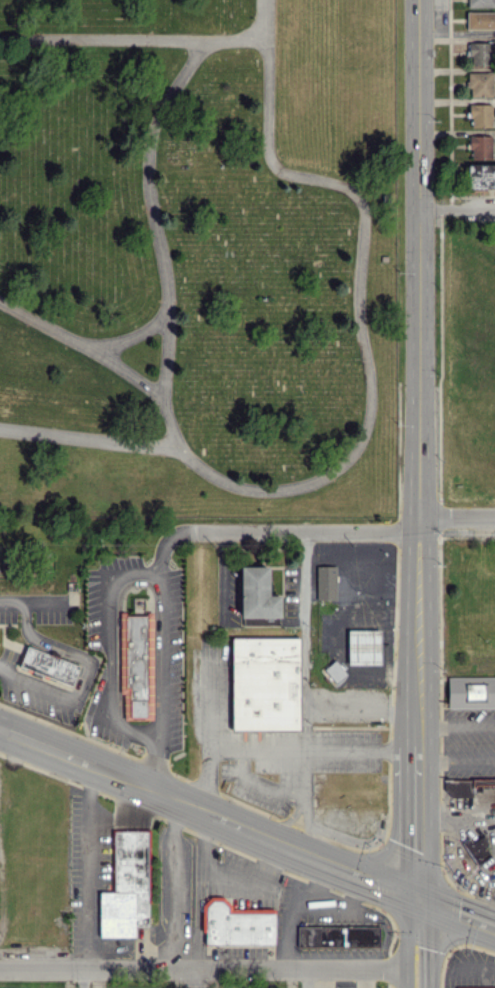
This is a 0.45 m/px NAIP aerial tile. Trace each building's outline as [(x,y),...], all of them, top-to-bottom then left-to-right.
[(467,11),(467,29),(494,29),(494,11),(467,11)] [(491,42),(469,43),(469,66),(491,65),(491,42)] [(493,96),(492,72),(469,72),(469,97),(493,96)] [(470,127),(491,126),(491,104),(470,104),(470,127)] [(470,158),(491,158),(491,136),(470,136),(470,158)] [(468,164),(467,188),(494,188),(494,164),(468,164)] [(317,600),(336,599),(336,565),(316,566),(317,600)] [(280,595),(269,595),(269,566),(239,567),(240,618),(280,617),(280,595)] [(118,608),(153,608),(154,717),(123,717),(123,690),(119,690),(118,608)] [(380,630),(348,630),(348,663),(380,663),(380,630)] [(299,637),(232,638),(232,730),(299,730),(299,637)] [(73,683),(79,663),(25,647),(19,668),(73,683)] [(324,668),(336,684),(348,676),(336,660),(324,668)] [(448,707),(494,708),(494,677),(448,676),(448,707)] [(444,797),(472,796),(472,786),(494,785),(494,778),(443,779),(444,797)] [(99,891),(99,937),(134,937),(134,926),(148,926),(148,830),(112,830),(112,891),(99,891)] [(274,945),(274,909),(228,908),(228,898),(203,898),(202,932),(206,932),(206,944),(274,945)] [(298,948),(380,947),(380,926),(297,927),(298,948)]
